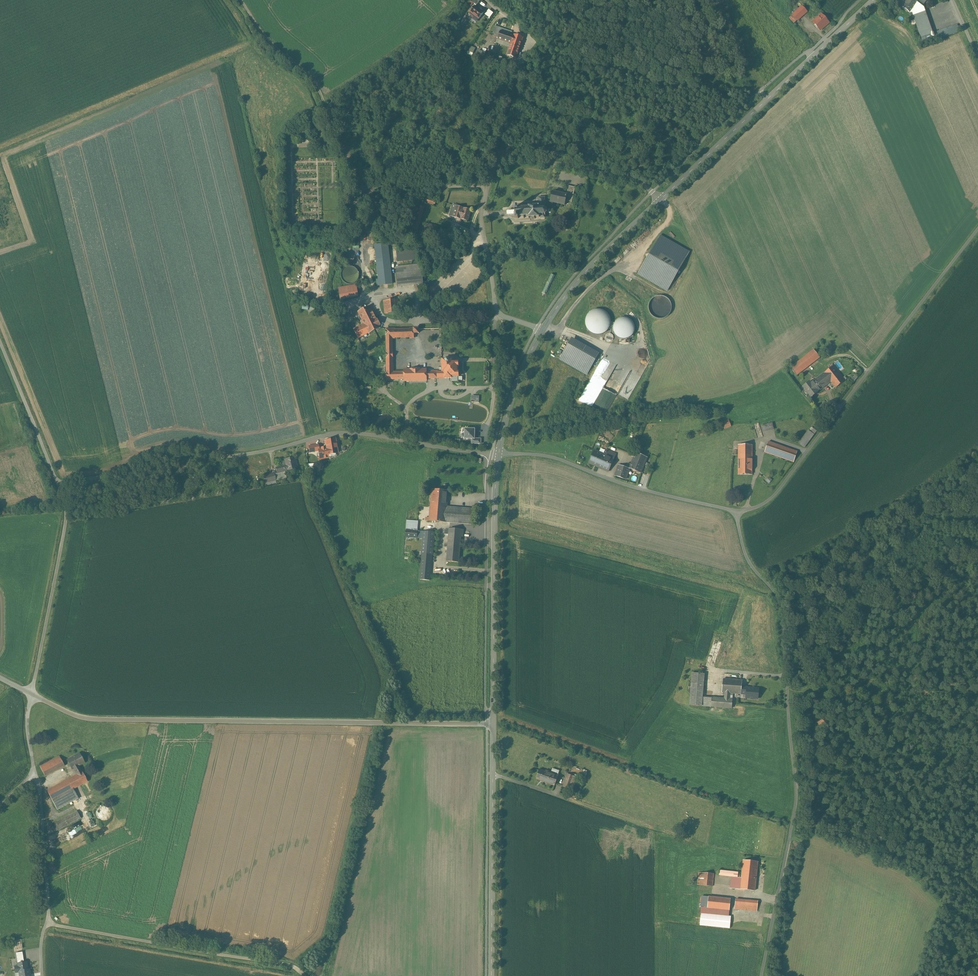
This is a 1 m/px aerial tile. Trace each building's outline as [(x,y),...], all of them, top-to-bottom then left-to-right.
[(913,0),(908,0),(903,7),(910,13),(912,12),(922,41),(933,37),(933,38),(935,37),(933,32),(932,33),(924,7),(922,6),(917,2),(917,3),(913,0)] [(484,13),(474,6),(469,13),(472,16),(473,15),(479,19),(484,13)] [(802,6),(792,15),(797,20),(807,11),(802,6)] [(822,15),(819,18),(819,17),(813,22),(820,31),(829,23),(822,15)] [(957,25),(936,32),(939,39),(960,32),(957,25)] [(493,33),(498,36),(501,31),(510,34),(512,31),(495,26),(493,33)] [(511,44),(514,35),(510,34),(501,31),(498,36),(498,39),(511,44)] [(514,35),(511,44),(507,55),(516,58),(523,37),(514,34),(514,35)] [(307,129),(301,129),(301,132),(293,133),(294,139),(307,138),(307,132),(307,129)] [(553,191),(550,202),(564,205),(566,198),(572,199),(574,193),(567,192),(566,194),(553,191)] [(518,207),(514,207),(514,210),(515,210),(515,211),(516,211),(516,213),(516,214),(515,214),(515,215),(515,218),(518,218),(518,217),(519,217),(523,217),(523,218),(524,218),(524,217),(528,216),(529,216),(529,217),(528,218),(529,219),(530,218),(530,219),(533,219),(533,217),(534,217),(534,219),(535,219),(534,217),(538,217),(539,218),(545,218),(545,216),(546,215),(545,214),(546,213),(548,213),(548,212),(547,212),(547,210),(548,209),(547,209),(546,209),(545,208),(545,207),(544,197),(538,197),(539,205),(538,205),(534,206),(534,204),(533,205),(533,206),(529,206),(528,205),(527,206),(528,207),(524,208),(523,206),(523,208),(518,208),(518,207)] [(424,205),(417,203),(412,224),(418,226),(424,205)] [(471,210),(452,205),(449,216),(468,221),(471,210)] [(689,252),(660,236),(638,274),(667,290),(689,252)] [(388,244),(375,245),(378,280),(376,280),(377,285),(381,285),(382,287),(384,287),(384,285),(392,284),(389,249),(388,244)] [(417,246),(397,249),(398,262),(418,260),(417,246)] [(399,267),(396,267),(398,287),(404,286),(423,284),(421,264),(419,264),(399,267)] [(358,278),(359,275),(358,272),(356,269),(353,267),(350,266),(346,267),(344,269),(342,272),(341,275),(342,279),(344,282),(347,283),(350,284),(354,283),(356,281),(358,278)] [(549,295),(556,275),(552,273),(545,293),(549,295)] [(357,285),(339,288),(340,298),(358,295),(357,285)] [(543,294),(538,303),(542,305),(547,296),(543,294)] [(671,311),(672,308),(672,306),(671,303),(670,301),(668,299),(666,298),(664,296),(662,296),(659,296),(657,296),(654,297),(652,298),(651,300),(649,302),(649,305),(648,307),(649,310),(650,312),(651,314),(653,316),(655,318),(657,318),(660,319),(662,319),(665,318),(667,317),(669,315),(670,313),(671,311)] [(398,299),(384,301),(385,314),(400,312),(398,299)] [(370,307),(359,312),(365,324),(354,329),(359,338),(369,332),(369,333),(380,327),(379,326),(380,325),(377,319),(376,320),(370,307)] [(610,326),(611,322),(610,317),(607,313),(603,310),(598,309),(593,310),(589,313),(586,317),(585,322),(586,327),(589,331),(594,334),(598,335),(603,333),(607,331),(610,326)] [(635,330),(635,328),(635,326),(634,323),(633,321),(631,320),(629,319),(627,318),(625,317),(623,317),(620,318),(618,319),(617,320),(615,322),(614,324),(613,326),(613,328),(613,331),(614,333),(615,335),(617,336),(619,338),(621,338),(623,339),(625,339),(628,338),(630,337),(631,336),(633,334),(634,332),(635,330)] [(404,372),(393,372),(393,358),(392,338),(395,338),(410,337),(410,338),(414,338),(414,333),(419,333),(419,328),(410,329),(395,330),(395,329),(386,329),(387,372),(386,372),(386,379),(404,379),(404,381),(426,381),(426,379),(438,379),(437,371),(436,371),(436,374),(428,374),(428,371),(426,371),(426,369),(405,370),(404,372)] [(613,339),(614,337),(613,336),(612,334),(611,333),(609,333),(608,334),(606,334),(605,336),(605,337),(605,339),(606,340),(608,341),(609,342),(611,341),(612,340),(613,339)] [(597,356),(570,341),(560,359),(587,374),(597,356)] [(642,357),(650,355),(648,346),(643,347),(644,349),(640,350),(642,357)] [(820,358),(813,349),(790,367),(797,375),(820,358)] [(437,371),(438,379),(445,378),(452,378),(452,381),(458,381),(458,377),(458,371),(458,367),(458,366),(459,365),(459,363),(458,361),(449,362),(449,359),(444,359),(443,359),(442,360),(442,361),(442,362),(442,367),(444,367),(444,371),(438,372),(438,371),(437,371)] [(622,389),(631,372),(618,365),(616,370),(610,367),(609,370),(604,368),(599,367),(591,383),(592,383),(598,385),(596,389),(594,388),(593,389),(589,389),(587,393),(589,394),(590,393),(593,395),(593,394),(599,395),(594,393),(603,395),(615,400),(618,394),(616,393),(618,388),(622,389)] [(833,365),(824,373),(831,382),(835,388),(845,380),(833,365)] [(822,389),(831,382),(824,373),(815,380),(822,389)] [(811,397),(822,389),(815,380),(810,383),(809,381),(803,386),(811,397)] [(475,429),(464,429),(464,439),(475,439),(475,429)] [(800,443),(805,447),(814,434),(809,430),(800,443)] [(325,441),(326,448),(327,455),(328,454),(330,454),(331,455),(333,455),(333,453),(338,452),(335,439),(325,441)] [(797,451),(768,441),(765,452),(794,461),(797,451)] [(738,445),(738,459),(740,459),(740,458),(752,458),(752,445),(738,445)] [(321,448),(319,449),(318,449),(318,451),(319,458),(318,458),(319,460),(324,459),(324,458),(328,457),(328,454),(327,455),(326,448),(325,448),(325,447),(321,448)] [(588,463),(598,467),(604,454),(594,450),(588,463)] [(606,450),(604,454),(613,458),(616,454),(606,450)] [(630,468),(640,472),(646,457),(636,453),(630,468)] [(608,471),(613,458),(604,454),(598,467),(608,471)] [(286,465),(283,466),(285,473),(298,470),(296,461),(294,461),(293,457),(285,459),(286,465)] [(752,474),(752,458),(740,458),(740,459),(738,459),(738,474),(752,474)] [(287,479),(285,473),(283,466),(276,468),(277,473),(263,477),(266,485),(282,482),(282,480),(287,479)] [(619,466),(615,475),(626,478),(629,468),(619,466)] [(443,490),(432,489),(430,517),(426,517),(426,521),(473,524),(474,509),(447,506),(448,490),(446,490),(447,485),(444,485),(443,490)] [(418,530),(418,521),(407,520),(406,529),(418,530)] [(463,530),(449,528),(447,561),(459,562),(461,534),(462,534),(463,530)] [(424,531),(422,554),(431,555),(432,555),(433,532),(424,531)] [(430,571),(431,555),(422,554),(420,579),(427,580),(428,571),(430,571)] [(703,698),(704,674),(691,673),(689,705),(702,706),(703,698)] [(722,693),(724,694),(730,694),(740,695),(741,686),(742,680),(723,679),(722,693)] [(759,688),(741,686),(740,695),(740,698),(758,700),(759,688)] [(711,698),(711,707),(732,708),(733,699),(729,699),(730,694),(724,694),(724,698),(712,697),(711,698)] [(711,698),(703,698),(702,706),(711,707),(711,698)] [(79,753),(75,756),(72,758),(72,757),(68,759),(73,769),(73,768),(77,774),(82,772),(78,766),(84,762),(79,753)] [(59,756),(40,767),(45,776),(64,765),(59,756)] [(536,778),(549,783),(552,773),(551,773),(546,771),(546,772),(540,770),(536,778)] [(77,774),(47,790),(55,804),(64,799),(62,795),(73,789),(78,798),(88,793),(83,784),(87,781),(82,771),(82,772),(77,774)] [(558,775),(552,773),(549,783),(554,785),(558,775)] [(573,780),(567,778),(563,787),(570,789),(573,780)] [(77,811),(49,826),(52,833),(81,818),(77,811)] [(745,859),(743,874),(758,876),(760,860),(745,859)] [(699,883),(714,885),(716,872),(700,870),(699,883)] [(757,889),(758,876),(743,874),(743,876),(742,887),(757,889)] [(742,887),(743,876),(740,876),(733,875),(731,886),(742,887)] [(710,895),(709,906),(731,909),(732,897),(710,895)] [(760,899),(738,897),(737,908),(759,910),(760,899)] [(703,906),(703,912),(731,915),(731,909),(709,906),(703,906)] [(701,924),(731,927),(733,915),(731,915),(703,912),(701,924)] [(17,966),(14,966),(15,973),(29,971),(27,961),(17,963),(17,966)]
